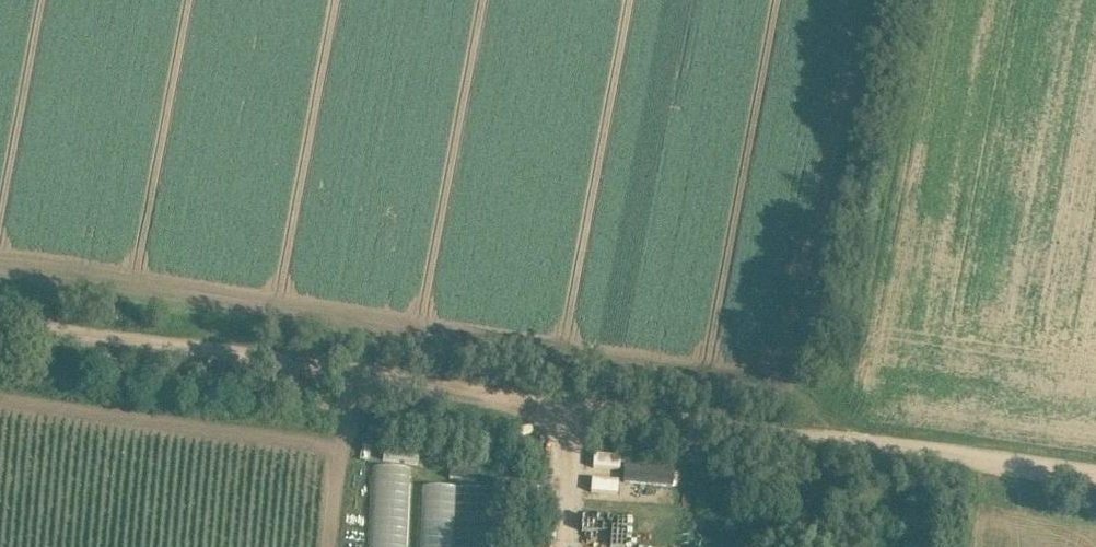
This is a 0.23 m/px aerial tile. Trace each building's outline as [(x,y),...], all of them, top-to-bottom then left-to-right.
[(420,453),(396,450),(385,448),(383,461),(418,466),(419,455),(420,453)] [(449,479),(477,483),(478,470),(451,466),(449,479)] [(625,467),(624,484),(673,488),(674,471),(625,467)] [(372,469),(369,546),(408,546),(412,471),(372,469)] [(538,489),(495,485),(494,498),(537,502),(538,489)] [(422,487),(420,546),(483,546),(486,490),(422,487)]
